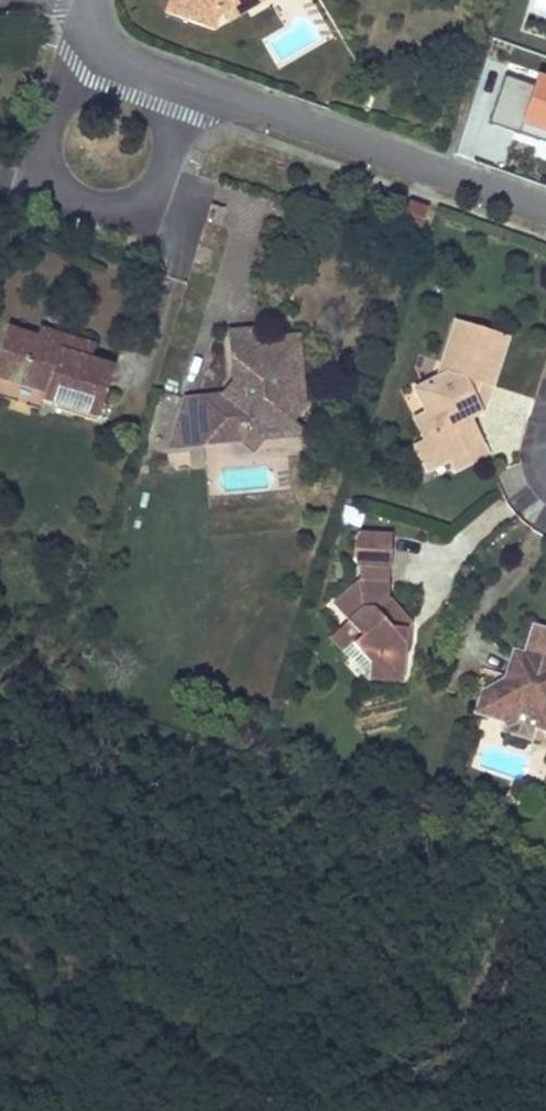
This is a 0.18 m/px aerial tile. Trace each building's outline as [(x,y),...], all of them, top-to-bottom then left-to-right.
[(166,12),(214,28),(221,10),(238,0),(170,0),(166,12)] [(227,21),(261,0),(238,0),(221,10),(227,21)] [(537,74),(520,125),(545,134),(545,77),(537,74)] [(419,228),(427,206),(407,199),(399,222),(419,228)] [(489,386),(505,336),(455,319),(437,377),(413,388),(424,410),(436,433),(423,439),(413,444),(416,450),(399,458),(409,479),(482,442),(469,417),(480,411),(471,396),(476,382),(489,386)] [(112,364),(89,356),(42,339),(43,336),(36,334),(6,323),(0,340),(0,349),(13,354),(6,375),(44,388),(42,392),(57,398),(96,411),(112,364)] [(42,339),(89,356),(93,343),(39,325),(36,334),(43,336),(42,339)] [(227,327),(228,334),(252,332),(252,325),(227,327)] [(236,391),(183,395),(169,437),(186,436),(187,442),(202,441),(200,427),(242,423),(244,437),(284,433),(282,413),(292,403),(304,404),(295,331),(253,335),(252,332),(228,334),(231,364),(247,378),(236,391)] [(6,375),(13,354),(0,349),(0,373),(6,375)] [(480,411),(489,386),(476,382),(471,396),(480,411)] [(55,405),(94,418),(96,411),(57,398),(55,405)] [(424,410),(411,417),(423,439),(436,433),(424,410)] [(200,427),(202,441),(244,437),(242,423),(200,427)] [(356,563),(386,564),(388,536),(361,533),(352,541),(351,554),(356,563)] [(384,596),(385,582),(356,580),(330,604),(358,636),(350,642),(367,662),(366,678),(398,681),(402,628),(408,623),(384,596)] [(530,732),(532,727),(545,732),(545,707),(539,704),(544,689),(545,690),(545,637),(534,633),(526,660),(515,657),(509,678),(511,678),(505,699),(481,692),(474,712),(507,723),(504,730),(528,738),(530,732)] [(505,699),(511,678),(509,678),(504,676),(481,692),(505,699)]
